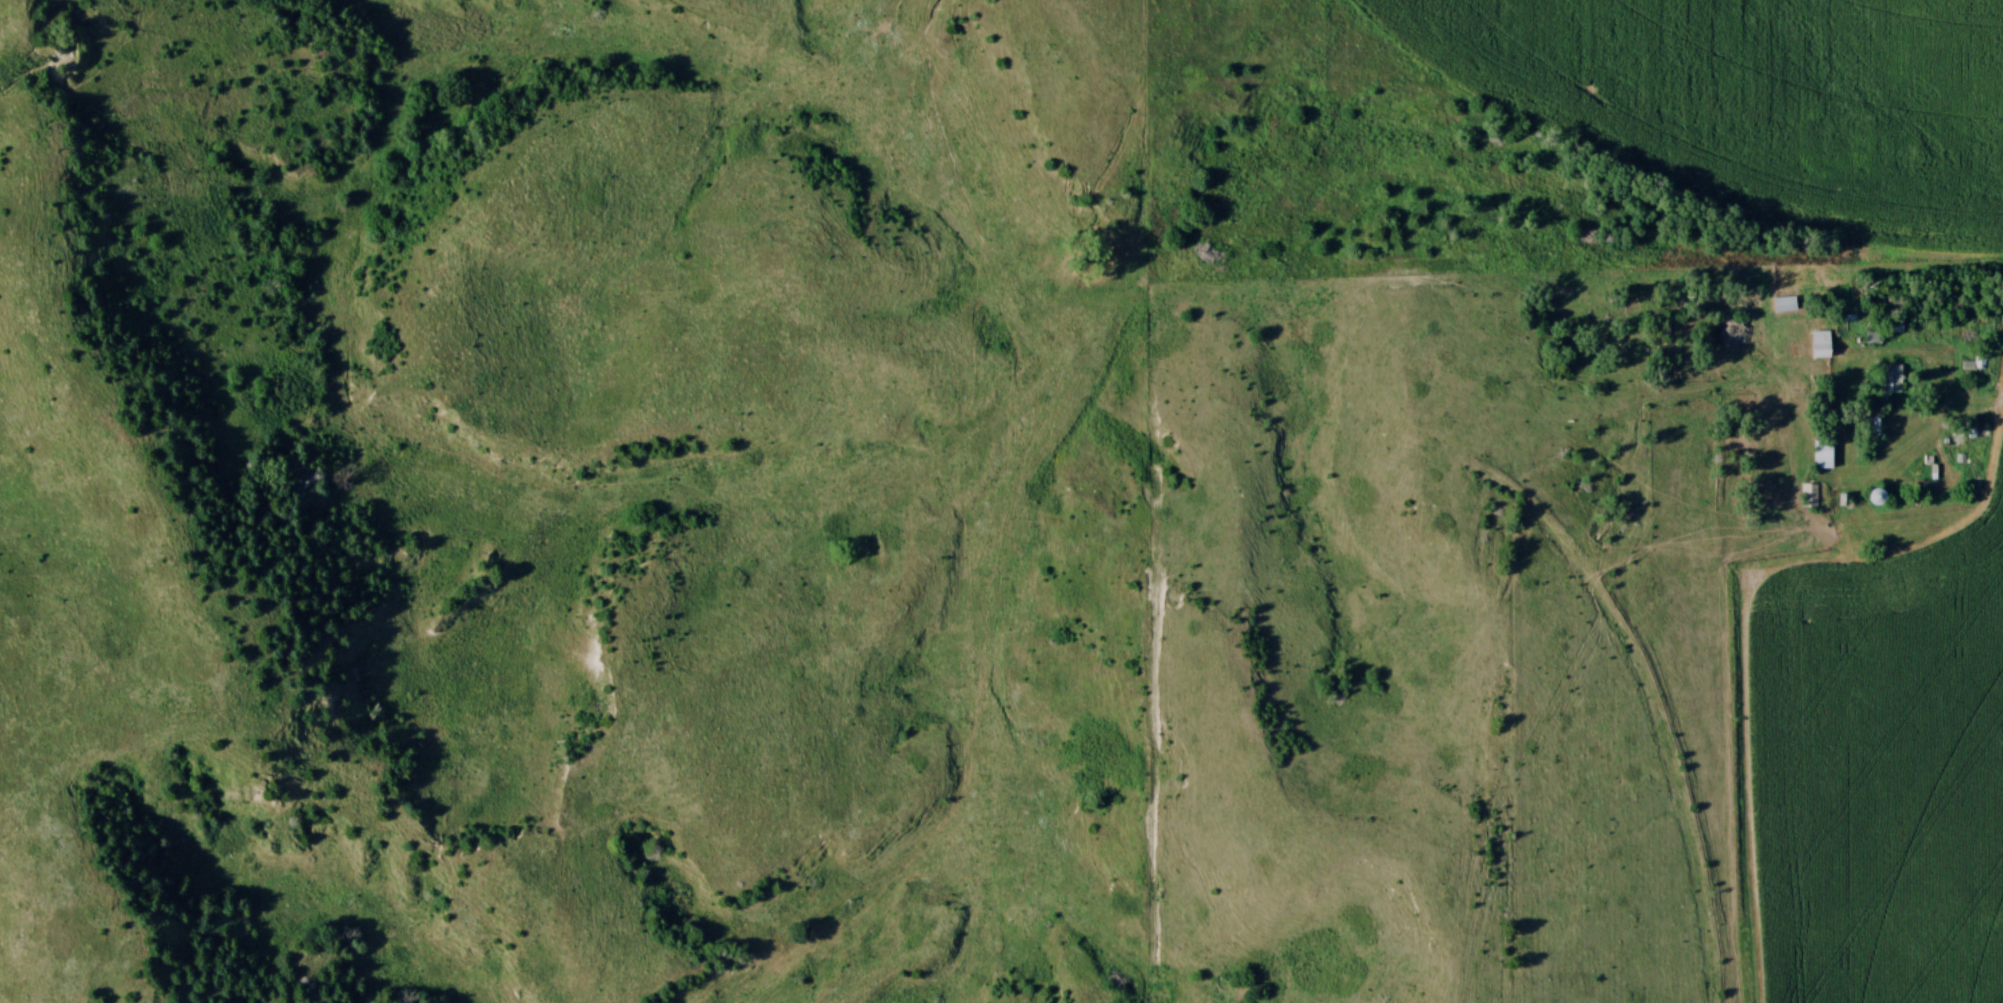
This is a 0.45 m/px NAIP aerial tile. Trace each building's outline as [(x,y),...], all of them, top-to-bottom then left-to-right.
[(1776,312),(1797,312),(1797,294),(1776,294),(1776,312)] [(1830,358),(1830,331),(1812,331),(1812,358),(1830,358)] [(1880,401),(1888,401),(1888,394),(1902,394),(1902,365),(1880,365),(1880,401)] [(1881,438),(1881,405),(1866,405),(1866,438),(1881,438)] [(1833,438),(1828,438),(1828,429),(1815,429),(1815,469),(1833,469),(1833,438)] [(1818,484),(1803,484),(1803,508),(1818,508),(1818,484)]
